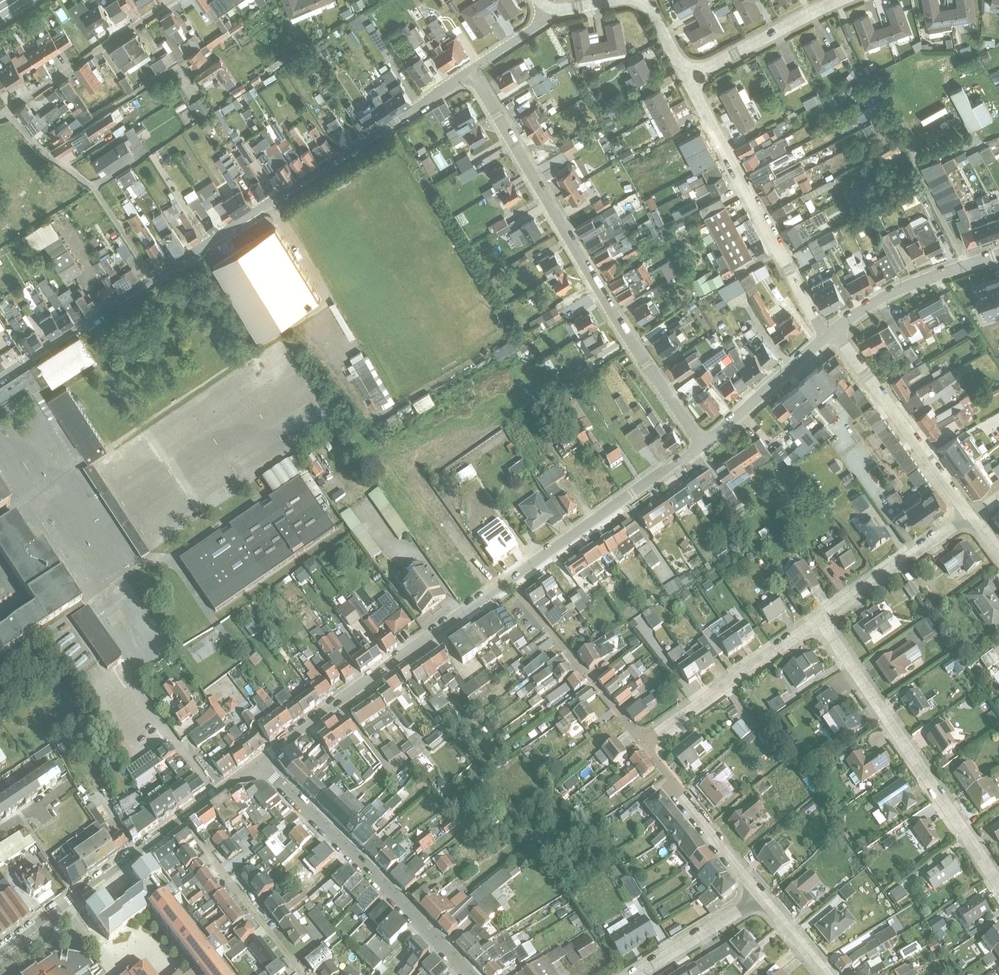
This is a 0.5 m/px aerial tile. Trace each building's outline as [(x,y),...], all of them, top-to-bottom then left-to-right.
[(119,12),(135,2),(134,0),(112,0),(119,12)] [(213,0),(197,0),(202,8),(208,4),(217,18),(208,24),(214,33),(229,24),(213,0)] [(290,14),(328,0),(284,0),(290,14)] [(452,11),(458,7),(453,0),(449,0),(446,2),(452,11)] [(458,5),(478,35),(495,23),(488,12),(498,5),(506,16),(521,6),(518,0),(465,0),(458,5)] [(711,0),(674,0),(681,15),(692,10),(697,21),(689,25),(696,42),(724,29),(711,0)] [(746,17),(761,9),(756,0),(737,0),(746,17)] [(911,28),(901,0),(895,0),(885,4),(890,19),(882,21),(887,36),(911,28)] [(926,24),(951,20),(948,5),(940,7),(938,0),(922,0),(926,24)] [(975,15),(972,0),(956,0),(956,4),(948,5),(951,20),(975,15)] [(75,1),(68,6),(74,15),(81,11),(75,1)] [(19,55),(27,68),(109,16),(101,3),(19,55)] [(155,55),(162,66),(204,38),(197,28),(190,33),(172,6),(156,17),(174,43),(155,55)] [(349,6),(343,9),(346,16),(353,13),(349,6)] [(854,14),(864,44),(887,36),(882,21),(874,24),(869,9),(854,14)] [(437,14),(428,20),(438,35),(447,29),(437,14)] [(571,25),(578,59),(628,50),(622,14),(604,18),(607,34),(590,37),(588,23),(574,25),(571,25)] [(416,23),(411,27),(420,40),(425,37),(416,23)] [(139,28),(111,47),(125,68),(153,49),(139,28)] [(819,32),(805,39),(819,69),(844,58),(837,42),(826,47),(819,32)] [(710,38),(698,42),(700,46),(712,42),(710,38)] [(207,41),(202,44),(206,50),(211,46),(207,41)] [(21,42),(16,45),(19,51),(24,48),(21,42)] [(430,54),(438,65),(456,53),(448,42),(430,54)] [(202,45),(185,53),(190,63),(207,55),(202,45)] [(644,49),(628,57),(639,78),(655,70),(644,49)] [(420,52),(409,59),(422,80),(433,72),(420,52)] [(561,65),(570,60),(566,52),(557,57),(561,65)] [(219,53),(195,69),(202,79),(215,70),(228,88),(238,81),(219,53)] [(781,53),(768,58),(781,87),(808,75),(801,61),(787,67),(781,53)] [(95,55),(90,59),(93,65),(99,61),(95,55)] [(524,56),(495,71),(503,87),(532,71),(524,56)] [(88,57),(76,65),(92,89),(104,80),(88,57)] [(26,75),(15,59),(0,68),(0,92),(26,75)] [(38,68),(33,71),(38,78),(42,75),(38,68)] [(341,104),(357,128),(399,101),(389,86),(397,81),(389,68),(364,85),(373,99),(356,111),(348,99),(341,104)] [(849,81),(858,74),(854,68),(845,75),(849,81)] [(66,71),(58,77),(69,92),(77,87),(66,71)] [(624,77),(630,86),(639,80),(634,71),(624,77)] [(126,74),(120,78),(123,82),(128,89),(134,86),(126,74)] [(962,76),(951,81),(975,125),(986,119),(962,76)] [(660,81),(644,88),(654,108),(670,101),(660,81)] [(735,81),(722,88),(741,125),(754,118),(735,81)] [(786,87),(788,92),(797,88),(795,83),(786,87)] [(166,92),(170,98),(179,92),(175,86),(166,92)] [(534,86),(521,92),(524,98),(537,92),(534,86)] [(55,88),(46,95),(50,100),(53,97),(56,101),(61,96),(55,88)] [(319,100),(325,97),(321,90),(315,93),(319,100)] [(804,96),(806,104),(819,100),(817,93),(804,96)] [(195,111),(206,106),(201,95),(190,100),(195,111)] [(328,96),(320,100),(329,115),(337,111),(328,96)] [(431,119),(452,112),(448,100),(427,107),(431,119)] [(35,128),(63,110),(58,101),(41,112),(38,107),(34,109),(30,103),(22,108),(35,128)] [(670,101),(654,108),(664,129),(680,121),(670,101)] [(77,105),(72,109),(75,113),(83,108),(80,104),(77,105)] [(250,104),(241,108),(247,118),(255,114),(250,104)] [(535,104),(522,109),(534,139),(547,133),(535,104)] [(119,105),(113,109),(119,119),(125,115),(119,105)] [(465,107),(454,113),(472,143),(483,136),(465,107)] [(113,110),(52,149),(58,155),(119,120),(113,110)] [(52,118),(42,126),(45,131),(50,128),(52,132),(50,133),(54,139),(72,128),(82,122),(77,115),(68,122),(66,118),(56,125),(52,118)] [(256,129),(263,124),(258,118),(251,123),(256,129)] [(871,119),(862,127),(868,134),(877,127),(871,119)] [(268,171),(277,185),(353,135),(344,121),(268,171)] [(125,122),(114,130),(117,134),(126,129),(128,127),(125,122)] [(136,125),(139,130),(145,127),(142,122),(136,125)] [(772,123),(750,134),(753,141),(771,132),(772,134),(777,132),(772,123)] [(232,131),(235,137),(241,135),(238,128),(232,131)] [(895,145),(896,135),(888,134),(888,129),(880,128),(879,144),(895,145)] [(784,132),(756,146),(759,154),(771,148),(772,152),(786,145),(783,140),(787,138),(784,132)] [(280,135),(282,146),(290,145),(289,134),(280,135)] [(736,141),(741,151),(755,144),(753,141),(750,134),(736,141)] [(998,152),(998,139),(997,134),(988,138),(995,154),(998,152)] [(574,136),(561,141),(566,153),(579,148),(574,136)] [(89,159),(96,170),(130,148),(124,137),(89,159)] [(730,183),(710,141),(698,147),(703,157),(681,168),(684,174),(679,176),(687,191),(696,186),(699,192),(714,185),(716,190),(730,183)] [(222,155),(220,156),(230,185),(240,182),(237,172),(241,170),(232,144),(219,148),(222,155)] [(969,149),(971,162),(995,158),(992,145),(969,149)] [(742,154),(747,163),(761,156),(759,154),(756,146),(742,154)] [(238,151),(248,175),(257,172),(246,147),(238,151)] [(956,155),(962,166),(971,160),(964,150),(956,155)] [(461,165),(473,160),(469,151),(457,156),(461,165)] [(164,158),(169,164),(175,159),(169,153),(164,158)] [(418,159),(429,175),(438,169),(427,153),(418,159)] [(965,239),(998,228),(998,209),(968,219),(940,155),(919,165),(944,215),(954,212),(956,211),(965,239)] [(484,156),(475,161),(479,169),(488,164),(484,156)] [(749,166),(756,180),(770,173),(777,169),(770,156),(749,166)] [(802,160),(771,175),(775,182),(778,188),(786,184),(785,183),(807,171),(802,160)] [(497,161),(486,168),(504,197),(515,191),(497,161)] [(459,166),(462,176),(478,172),(476,162),(459,166)] [(572,165),(558,172),(572,200),(586,193),(572,165)] [(655,166),(634,177),(642,194),(664,183),(655,166)] [(132,167),(121,174),(127,184),(138,177),(132,167)] [(967,191),(959,172),(952,175),(960,194),(967,191)] [(756,180),(761,189),(775,182),(771,175),(770,173),(756,180)] [(254,174),(245,181),(255,195),(265,188),(254,174)] [(830,174),(769,206),(773,214),(835,182),(830,174)] [(216,199),(228,217),(253,201),(241,182),(216,199)] [(761,189),(766,199),(780,192),(778,188),(775,182),(761,189)] [(977,200),(988,197),(986,191),(975,195),(977,200)] [(736,221),(721,192),(702,202),(714,225),(704,230),(719,258),(716,260),(723,272),(732,267),(730,263),(752,251),(740,229),(736,221)] [(593,200),(598,209),(613,201),(608,193),(593,200)] [(646,196),(651,206),(657,202),(652,193),(646,196)] [(123,201),(130,212),(137,207),(130,197),(123,201)] [(196,212),(208,229),(217,222),(205,205),(196,212)] [(129,214),(144,240),(153,234),(138,208),(129,214)] [(153,213),(162,227),(171,222),(162,208),(153,213)] [(817,220),(827,217),(824,208),(814,211),(817,220)] [(578,224),(587,243),(616,229),(607,210),(578,224)] [(866,210),(855,215),(858,222),(869,217),(866,210)] [(84,268),(48,214),(20,232),(32,249),(42,243),(66,279),(84,268)] [(745,226),(753,239),(761,234),(750,214),(736,221),(740,229),(745,226)] [(502,216),(482,228),(489,239),(509,227),(502,216)] [(531,217),(517,227),(526,238),(540,228),(531,217)] [(793,218),(778,226),(788,245),(803,237),(793,218)] [(187,225),(195,238),(204,233),(195,220),(187,225)] [(916,259),(942,249),(932,223),(916,229),(913,221),(903,225),(916,259)] [(320,296),(277,224),(214,262),(258,334),(320,296)] [(895,226),(877,234),(890,264),(898,261),(888,239),(898,235),(895,226)] [(832,227),(818,234),(824,245),(838,238),(832,227)] [(171,239),(178,250),(186,244),(179,234),(171,239)] [(752,251),(755,257),(769,249),(761,234),(753,239),(757,248),(752,251)] [(818,234),(809,239),(817,256),(827,251),(824,245),(818,234)] [(158,235),(149,242),(162,259),(171,251),(158,235)] [(21,238),(15,240),(17,247),(24,245),(21,238)] [(231,238),(219,245),(223,252),(235,244),(231,238)] [(594,252),(603,271),(632,257),(623,238),(594,252)] [(125,240),(118,245),(125,256),(132,252),(125,240)] [(106,244),(97,250),(100,255),(109,249),(106,244)] [(552,254),(541,261),(558,291),(569,284),(552,254)] [(674,257),(662,262),(668,276),(680,271),(674,257)] [(765,261),(750,269),(755,278),(769,271),(765,261)] [(609,277),(618,296),(647,281),(638,263),(609,277)] [(843,276),(851,290),(868,280),(863,271),(867,268),(864,263),(843,276)] [(871,268),(876,279),(886,274),(881,263),(871,268)] [(98,287),(104,297),(140,274),(133,264),(98,287)] [(750,269),(719,285),(725,296),(747,285),(749,289),(758,284),(755,278),(750,269)] [(705,270),(692,275),(699,290),(720,281),(716,272),(707,276),(705,270)] [(813,285),(825,307),(846,296),(834,274),(813,285)] [(976,283),(986,314),(998,309),(998,275),(976,283)] [(653,285),(656,292),(670,285),(667,278),(653,285)] [(17,285),(11,289),(14,294),(20,290),(17,285)] [(38,315),(49,333),(94,304),(83,286),(38,315)] [(758,287),(751,290),(767,323),(774,319),(758,287)] [(940,291),(918,303),(925,315),(947,303),(940,291)] [(685,302),(690,308),(697,303),(692,297),(685,302)] [(649,298),(634,305),(642,319),(656,312),(649,298)] [(27,301),(22,304),(27,313),(32,309),(27,301)] [(542,320),(545,325),(564,313),(557,302),(530,318),(534,325),(542,320)] [(563,307),(567,313),(574,308),(571,302),(563,307)] [(13,303),(3,308),(12,324),(22,318),(13,303)] [(918,303),(899,313),(909,331),(918,326),(923,334),(932,329),(925,315),(918,303)] [(772,334),(778,343),(804,324),(793,309),(778,319),(783,326),(772,334)] [(584,311),(573,318),(591,347),(602,341),(584,311)] [(668,320),(669,326),(682,323),(681,317),(668,320)] [(752,321),(744,327),(750,334),(757,328),(752,321)] [(889,322),(880,328),(887,341),(896,354),(905,348),(889,322)] [(17,336),(25,348),(43,337),(35,324),(17,336)] [(518,327),(497,338),(505,353),(526,342),(518,327)] [(880,328),(870,333),(877,346),(887,341),(880,328)] [(82,329),(29,364),(42,385),(96,350),(82,329)] [(717,329),(707,333),(712,347),(723,342),(717,329)] [(667,330),(654,340),(663,352),(676,342),(667,330)] [(870,333),(860,339),(867,352),(877,346),(870,333)] [(771,339),(759,346),(769,361),(780,355),(771,339)] [(905,347),(913,356),(919,351),(910,342),(905,347)] [(723,343),(704,356),(707,361),(726,349),(723,343)] [(385,396),(357,350),(342,359),(370,405),(385,396)] [(690,351),(670,361),(678,376),(697,365),(690,351)] [(869,397),(836,352),(799,379),(812,398),(826,416),(834,410),(821,393),(833,385),(852,410),(857,406),(869,397)] [(720,379),(728,393),(766,369),(758,357),(743,366),(736,356),(724,363),(730,373),(720,379)] [(904,369),(910,380),(931,368),(924,357),(904,369)] [(704,383),(714,372),(706,363),(695,374),(704,383)] [(950,368),(920,386),(926,396),(955,375),(950,368)] [(892,376),(909,406),(926,396),(920,386),(917,380),(909,385),(902,371),(892,376)] [(682,392),(698,382),(693,375),(677,386),(682,392)] [(66,377),(46,390),(85,453),(105,441),(66,377)] [(812,398),(799,379),(782,392),(793,406),(796,410),(812,398)] [(39,385),(32,390),(51,419),(58,415),(39,385)] [(685,436),(651,385),(638,394),(661,429),(648,438),(659,453),(685,436)] [(432,401),(422,386),(391,405),(401,421),(432,401)] [(710,387),(698,398),(711,411),(722,401),(710,387)] [(782,392),(771,401),(781,415),(789,409),(793,406),(782,392)] [(972,409),(963,395),(931,416),(927,410),(916,416),(928,434),(937,429),(934,424),(956,410),(960,416),(972,409)] [(869,397),(857,406),(919,491),(931,482),(869,397)] [(793,406),(789,409),(794,416),(790,419),(793,424),(801,418),(796,410),(793,406)] [(795,435),(800,432),(803,437),(795,442),(800,450),(831,429),(825,422),(813,431),(804,419),(791,428),(795,435)] [(637,424),(626,431),(635,446),(646,438),(637,424)] [(582,430),(559,445),(568,458),(591,443),(582,430)] [(940,443),(957,469),(975,457),(983,452),(972,433),(963,439),(958,431),(940,443)] [(753,434),(640,518),(653,537),(697,504),(693,499),(763,447),(753,434)] [(833,440),(838,448),(844,444),(839,436),(833,440)] [(785,455),(788,458),(792,456),(782,440),(771,447),(778,459),(785,455)] [(510,446),(507,450),(514,455),(517,451),(510,446)] [(603,455),(613,468),(625,460),(615,447),(603,455)] [(835,469),(842,463),(836,456),(829,462),(835,469)] [(957,469),(972,492),(990,480),(975,457),(957,469)] [(993,473),(998,469),(998,458),(988,465),(993,473)] [(289,460),(263,478),(274,495),(301,477),(289,460)] [(878,461),(869,468),(875,477),(884,470),(878,461)] [(88,462),(79,468),(141,561),(149,555),(88,462)] [(509,470),(514,481),(530,473),(525,462),(509,470)] [(559,467),(537,481),(545,492),(566,477),(559,467)] [(841,474),(846,481),(856,475),(851,468),(841,474)] [(891,478),(896,484),(900,480),(895,474),(891,478)] [(946,503),(931,482),(919,491),(907,499),(921,520),(946,503)] [(338,535),(303,484),(186,563),(221,614),(338,535)] [(896,487),(888,494),(895,503),(903,497),(896,487)] [(862,488),(852,495),(860,507),(870,500),(862,488)] [(10,507),(0,490),(0,513),(10,507)] [(342,491),(332,498),(336,505),(347,498),(342,491)] [(558,499),(565,516),(578,511),(571,494),(558,499)] [(563,521),(551,502),(545,506),(539,496),(518,508),(534,534),(551,524),(552,527),(563,521)] [(921,520),(907,499),(893,509),(907,530),(921,520)] [(827,508),(819,507),(818,519),(826,519),(827,508)] [(998,530),(998,509),(989,516),(998,530)] [(350,511),(342,518),(353,533),(362,527),(350,511)] [(870,514),(855,525),(871,549),(887,538),(870,514)] [(83,608),(78,600),(47,551),(42,542),(35,547),(15,516),(0,525),(0,555),(30,600),(0,619),(0,662),(83,608)] [(632,523),(622,531),(629,541),(640,534),(632,523)] [(367,529),(357,534),(370,561),(380,556),(367,529)] [(762,539),(770,534),(767,529),(759,534),(762,539)] [(622,531),(609,539),(616,550),(629,541),(622,531)] [(793,532),(786,531),(784,543),(792,543),(793,532)] [(640,534),(629,541),(650,572),(660,565),(640,534)] [(601,545),(608,556),(616,550),(609,539),(607,538),(599,543),(601,545)] [(831,541),(818,550),(828,563),(835,558),(844,571),(856,563),(839,540),(833,544),(831,541)] [(686,543),(680,549),(684,552),(690,546),(686,543)] [(967,544),(940,564),(950,578),(963,569),(967,575),(982,564),(967,544)] [(595,549),(603,559),(608,556),(601,545),(595,549)] [(594,547),(579,557),(587,570),(603,559),(595,549),(594,547)] [(579,557),(564,567),(573,580),(587,570),(579,557)] [(688,566),(695,574),(705,565),(698,558),(688,566)] [(307,569),(310,576),(320,571),(316,564),(307,569)] [(802,564),(785,576),(802,600),(819,588),(802,564)] [(399,581),(423,615),(445,600),(421,565),(399,581)] [(480,567),(449,586),(456,599),(488,581),(480,567)] [(447,571),(440,575),(448,587),(455,582),(447,571)] [(560,572),(553,577),(560,588),(567,583),(560,572)] [(296,579),(301,587),(310,581),(305,573),(296,579)] [(548,579),(539,586),(547,597),(556,590),(548,579)] [(676,580),(664,589),(670,598),(683,589),(676,580)] [(989,580),(962,599),(989,638),(998,631),(998,597),(996,593),(997,592),(989,580)] [(913,581),(903,589),(912,600),(922,593),(913,581)] [(706,593),(714,589),(711,585),(704,589),(706,593)] [(539,586),(525,596),(534,607),(547,597),(539,586)] [(688,592),(680,596),(683,602),(691,598),(688,592)] [(576,594),(568,600),(573,606),(580,601),(576,594)] [(349,631),(371,616),(357,597),(336,612),(349,631)] [(758,609),(769,625),(786,613),(775,597),(758,609)] [(580,601),(573,606),(579,615),(586,610),(580,601)] [(87,609),(71,621),(102,664),(107,671),(123,660),(87,609)] [(555,609),(545,616),(553,628),(564,621),(555,609)] [(852,629),(864,647),(872,642),(869,638),(879,631),(883,636),(891,631),(876,609),(861,619),(863,622),(852,629)] [(652,610),(642,616),(654,633),(664,626),(652,610)] [(503,611),(493,618),(506,636),(516,630),(503,611)] [(385,624),(394,638),(412,626),(403,612),(385,624)] [(709,631),(708,630),(703,634),(707,640),(713,635),(717,640),(738,624),(729,614),(709,631)] [(493,618),(476,630),(487,646),(498,639),(499,641),(506,636),(493,618)] [(364,624),(377,641),(382,638),(369,620),(364,624)] [(245,627),(254,640),(263,634),(254,621),(245,627)] [(929,621),(916,630),(924,640),(936,631),(929,621)] [(745,624),(731,634),(741,648),(755,639),(745,624)] [(471,629),(461,635),(474,654),(487,646),(476,630),(473,632),(471,629)] [(516,630),(506,636),(514,647),(524,641),(516,630)] [(299,637),(305,641),(309,636),(303,632),(299,637)] [(377,641),(386,654),(396,647),(386,634),(382,638),(377,641)] [(731,634),(717,643),(727,658),(741,648),(731,634)] [(342,648),(346,647),(349,655),(355,653),(348,635),(338,639),(342,648)] [(366,653),(374,665),(381,660),(372,647),(370,649),(360,635),(355,638),(366,653)] [(448,644),(461,663),(474,654),(461,635),(448,644)] [(56,645),(60,651),(75,642),(71,636),(56,645)] [(548,636),(536,641),(542,654),(553,649),(548,636)] [(636,640),(628,643),(630,649),(638,647),(636,640)] [(877,665),(891,687),(903,679),(900,674),(922,659),(912,643),(877,665)] [(533,645),(521,656),(524,661),(529,656),(536,664),(543,657),(533,645)] [(78,646),(64,653),(66,658),(81,651),(78,646)] [(579,655),(590,671),(602,663),(591,647),(579,655)] [(674,663),(686,654),(680,647),(668,656),(674,663)] [(443,649),(426,660),(435,673),(451,662),(443,649)] [(299,658),(303,665),(316,658),(311,651),(299,658)] [(704,652),(691,662),(701,677),(714,667),(704,652)] [(337,653),(329,659),(346,684),(355,678),(337,653)] [(353,662),(361,674),(374,665),(366,653),(353,662)] [(982,661),(989,671),(998,663),(998,662),(993,653),(982,661)] [(627,666),(634,661),(630,655),(622,660),(627,666)] [(812,655),(785,671),(797,689),(824,672),(812,655)] [(84,656),(74,664),(80,671),(90,662),(84,656)] [(536,664),(525,674),(530,679),(549,662),(543,657),(536,664)] [(549,670),(533,681),(538,688),(554,677),(567,668),(560,658),(547,667),(549,670)] [(957,658),(943,667),(948,674),(961,665),(957,658)] [(417,666),(418,667),(429,683),(438,677),(435,673),(426,660),(417,666)] [(622,660),(611,667),(616,674),(627,668),(622,660)] [(691,662),(677,671),(687,686),(701,677),(691,662)] [(518,665),(511,669),(515,676),(522,672),(518,665)] [(330,667),(321,673),(331,686),(339,680),(330,667)] [(405,667),(397,672),(406,686),(410,684),(414,681),(409,673),(405,667)] [(409,673),(414,681),(417,686),(421,684),(424,689),(430,685),(429,683),(418,667),(409,673)] [(554,677),(559,684),(572,675),(567,668),(554,677)] [(633,669),(628,673),(635,682),(640,678),(633,669)] [(461,688),(468,698),(495,681),(488,670),(461,688)] [(611,673),(598,683),(603,689),(616,679),(611,673)] [(382,683),(386,689),(392,697),(402,690),(392,676),(382,683)] [(446,686),(442,682),(436,688),(448,699),(461,686),(450,676),(446,679),(450,682),(446,686)] [(460,687),(465,685),(461,676),(456,678),(460,687)] [(579,677),(568,685),(572,691),(574,694),(586,686),(579,677)] [(322,680),(310,688),(313,691),(320,702),(331,694),(322,680)] [(414,681),(410,684),(421,700),(425,697),(417,686),(414,681)] [(617,682),(605,691),(611,698),(623,689),(617,682)] [(171,690),(181,704),(172,710),(182,723),(201,709),(181,683),(171,690)] [(568,685),(547,701),(551,706),(572,691),(568,685)] [(376,695),(387,709),(396,702),(392,697),(386,689),(376,695)] [(263,704),(269,700),(263,690),(257,694),(263,704)] [(313,691),(296,702),(304,713),(320,702),(313,691)] [(626,691),(614,700),(620,708),(632,698),(626,691)] [(831,691),(817,701),(821,706),(814,711),(823,722),(828,718),(840,710),(843,707),(831,691)] [(919,691),(904,701),(915,716),(929,706),(919,691)] [(589,692),(577,700),(582,707),(594,698),(589,692)] [(259,713),(270,709),(268,702),(262,705),(260,697),(254,699),(259,713)] [(440,697),(430,705),(442,721),(452,713),(440,697)] [(208,703),(223,721),(228,717),(214,698),(208,703)] [(376,698),(352,715),(361,728),(385,711),(376,698)] [(779,699),(768,706),(774,716),(786,708),(779,699)] [(233,701),(226,705),(230,711),(237,707),(233,701)] [(296,702),(285,710),(294,723),(305,716),(304,713),(296,702)] [(642,703),(627,715),(634,723),(649,712),(642,703)] [(983,714),(990,713),(989,705),(982,706),(983,714)] [(574,716),(582,727),(595,717),(587,706),(574,716)] [(734,709),(727,714),(731,719),(738,715),(734,709)] [(291,724),(281,710),(273,716),(283,730),(291,724)] [(828,718),(823,722),(834,739),(842,733),(846,738),(864,725),(856,714),(847,720),(840,710),(828,718)] [(385,711),(361,728),(370,741),(394,725),(385,711)] [(562,721),(571,718),(568,711),(560,714),(562,721)] [(249,713),(242,718),(250,727),(256,722),(249,713)] [(991,714),(986,718),(993,730),(998,726),(991,714)] [(216,715),(189,735),(197,746),(225,726),(216,715)] [(273,716),(259,726),(269,740),(283,730),(273,716)] [(326,732),(338,748),(340,747),(350,740),(357,734),(346,719),(338,724),(333,717),(321,725),(326,732)] [(741,723),(732,731),(741,741),(750,733),(741,723)] [(926,738),(934,750),(937,748),(942,756),(955,747),(942,728),(926,738)] [(252,730),(236,742),(240,746),(248,757),(263,745),(252,730)] [(425,742),(432,753),(449,741),(441,731),(425,742)] [(326,732),(318,739),(330,753),(338,748),(326,732)] [(357,734),(350,740),(373,772),(380,767),(357,734)] [(695,736),(671,755),(685,773),(700,761),(693,753),(702,745),(695,736)] [(278,758),(288,772),(298,763),(293,759),(312,746),(305,737),(278,758)] [(616,741),(595,757),(602,767),(609,762),(613,765),(627,755),(616,741)] [(393,744),(381,752),(388,763),(400,755),(393,744)] [(240,746),(230,753),(239,764),(248,757),(240,746)] [(48,747),(33,757),(37,763),(52,753),(48,747)] [(338,748),(330,753),(339,765),(333,769),(350,792),(365,781),(340,747),(338,748)] [(224,750),(211,759),(223,776),(236,767),(224,750)] [(860,754),(847,763),(861,784),(890,765),(880,750),(864,761),(860,754)] [(155,751),(127,770),(136,782),(155,769),(163,763),(155,751)] [(415,751),(407,755),(410,761),(418,756),(415,751)] [(642,754),(631,763),(637,771),(641,776),(643,778),(654,769),(642,754)] [(171,758),(166,761),(175,773),(179,770),(171,758)] [(163,763),(155,769),(158,774),(167,789),(179,809),(194,799),(184,786),(175,773),(166,761),(163,763)] [(298,763),(288,772),(302,787),(312,777),(298,763)] [(953,777),(966,794),(985,781),(972,763),(953,777)] [(0,804),(0,815),(4,821),(64,779),(55,766),(0,804)] [(700,788),(717,808),(737,791),(728,780),(731,777),(724,768),(700,788)] [(136,782),(135,783),(141,793),(157,781),(154,777),(158,774),(155,769),(136,782)] [(637,771),(614,789),(618,794),(641,776),(637,771)] [(194,799),(206,789),(196,777),(184,786),(194,799)] [(325,790),(312,777),(302,787),(315,800),(325,790)] [(333,789),(342,782),(338,777),(329,784),(333,789)] [(565,785),(568,793),(580,787),(576,780),(565,785)] [(248,781),(239,787),(246,798),(248,800),(257,793),(248,781)] [(264,781),(248,781),(257,793),(265,804),(278,795),(264,781)] [(872,802),(887,824),(900,815),(895,809),(902,805),(906,811),(917,803),(902,781),(872,802)] [(985,781),(966,794),(980,814),(998,801),(985,781)] [(107,787),(101,791),(103,795),(110,791),(107,787)] [(239,787),(228,795),(236,806),(246,798),(239,787)] [(149,800),(146,802),(158,824),(179,809),(167,789),(162,791),(161,790),(148,799),(149,800)] [(140,835),(158,824),(146,802),(138,791),(120,803),(128,816),(140,835)] [(646,806),(658,820),(672,809),(660,795),(646,806)] [(729,823),(744,842),(757,832),(750,823),(765,811),(756,801),(729,823)] [(93,804),(85,808),(89,813),(95,809),(96,808),(93,804)] [(209,807),(195,817),(202,827),(216,817),(209,807)] [(815,808),(804,813),(807,819),(817,813),(815,808)] [(89,813),(96,823),(106,839),(111,835),(104,824),(105,823),(95,809),(89,813)] [(658,820),(670,833),(682,823),(672,809),(658,820)] [(622,823),(631,820),(628,812),(619,815),(622,823)] [(132,841),(140,835),(128,816),(121,822),(132,841)] [(359,816),(346,828),(352,835),(366,823),(359,816)] [(452,820),(442,828),(446,833),(456,825),(452,820)] [(926,822),(914,831),(928,850),(940,842),(926,822)] [(366,823),(352,835),(363,847),(375,836),(376,835),(366,823)] [(670,833),(682,847),(694,837),(682,823),(670,833)] [(990,831),(998,845),(998,825),(990,831)] [(301,827),(290,837),(293,840),(299,848),(310,838),(301,827)] [(182,828),(170,836),(177,845),(188,837),(182,828)] [(106,839),(106,840),(115,852),(126,843),(116,831),(111,835),(106,839)] [(223,832),(213,840),(228,859),(238,851),(223,832)] [(427,832),(416,841),(421,846),(415,851),(417,854),(434,841),(427,832)] [(101,833),(72,854),(86,873),(115,852),(106,840),(101,833)] [(0,846),(0,866),(35,844),(36,844),(31,836),(24,841),(19,834),(0,846)] [(151,851),(160,863),(180,848),(177,845),(170,836),(151,851)] [(375,836),(363,847),(375,859),(386,849),(375,836)] [(261,842),(258,837),(251,842),(255,847),(261,842)] [(680,849),(691,862),(705,849),(694,837),(682,847),(680,849)] [(293,840),(275,856),(282,863),(299,848),(293,840)] [(323,843),(311,853),(322,865),(334,855),(323,843)] [(774,843),(757,858),(772,876),(778,871),(781,875),(793,865),(774,843)] [(386,849),(375,859),(386,872),(399,861),(387,848),(386,849)] [(691,862),(702,875),(716,862),(705,849),(691,862)] [(417,857),(409,865),(417,873),(425,865),(424,863),(430,857),(426,853),(419,859),(417,857)] [(72,883),(86,873),(72,854),(58,864),(72,883)] [(445,858),(437,865),(443,872),(451,865),(445,858)] [(926,877),(934,888),(960,870),(952,859),(926,877)] [(148,861),(131,874),(143,889),(160,876),(148,861)] [(390,876),(404,891),(420,877),(417,873),(409,865),(406,861),(390,876)] [(708,890),(711,886),(726,873),(716,862),(702,875),(698,878),(708,890)] [(346,864),(331,878),(341,888),(343,886),(356,874),(346,864)] [(28,865),(15,874),(22,884),(24,883),(28,889),(26,890),(30,896),(32,895),(34,897),(43,891),(43,892),(52,886),(39,867),(33,872),(28,865)] [(503,870),(469,896),(479,905),(510,879),(503,870)] [(787,891),(802,910),(814,900),(809,894),(821,884),(811,871),(787,891)] [(726,873),(711,886),(722,898),(737,885),(726,873)] [(356,874),(343,886),(350,894),(363,882),(356,874)] [(265,875),(249,886),(257,897),(273,885),(265,875)] [(846,875),(833,885),(837,890),(850,880),(846,875)] [(632,899),(640,895),(633,880),(625,884),(632,899)] [(363,882),(350,894),(357,902),(370,890),(363,882)] [(161,892),(151,900),(143,889),(140,885),(112,905),(103,892),(82,907),(108,940),(150,910),(190,960),(202,974),(228,974),(161,892)] [(849,885),(840,893),(847,901),(856,893),(849,885)] [(900,885),(890,892),(897,901),(906,895),(900,885)] [(413,897),(420,905),(432,894),(425,886),(413,897)] [(0,896),(0,935),(29,914),(11,889),(0,896)] [(370,890),(357,902),(350,909),(363,923),(383,903),(370,890)] [(432,894),(420,905),(437,923),(451,911),(434,892),(432,894)] [(469,896),(447,917),(456,927),(479,905),(469,896)] [(981,898),(959,912),(968,927),(990,913),(981,898)] [(315,921),(330,912),(327,907),(319,912),(317,909),(310,913),(315,921)] [(478,908),(470,916),(481,928),(490,920),(478,908)] [(814,926),(830,946),(859,923),(847,908),(840,914),(836,909),(814,926)] [(395,915),(377,933),(383,939),(384,938),(390,944),(407,927),(395,915)] [(625,919),(606,930),(621,955),(655,935),(644,916),(629,925),(625,919)] [(447,917),(439,925),(448,935),(456,927),(447,917)] [(939,917),(929,923),(935,932),(945,926),(939,917)] [(679,927),(670,933),(672,936),(681,930),(679,927)] [(846,956),(851,963),(896,938),(890,927),(874,936),(876,939),(846,956)] [(986,938),(994,951),(998,947),(998,929),(986,938)] [(753,943),(744,932),(730,944),(740,954),(753,943)] [(468,935),(460,943),(469,952),(477,945),(468,935)] [(586,935),(563,949),(566,955),(573,966),(597,951),(586,935)] [(430,950),(419,937),(407,947),(418,961),(430,950)] [(259,974),(278,974),(286,970),(270,945),(264,949),(258,939),(248,946),(265,971),(259,974)] [(118,949),(121,955),(134,948),(130,941),(118,949)] [(306,957),(315,970),(317,969),(321,974),(333,974),(340,970),(331,958),(335,955),(325,942),(306,957)] [(528,943),(513,951),(519,962),(534,954),(528,943)] [(685,968),(689,974),(699,974),(730,956),(734,960),(737,957),(740,954),(730,944),(729,943),(685,968)] [(753,943),(740,954),(737,957),(748,969),(764,956),(753,943)] [(900,949),(903,958),(920,952),(918,943),(900,949)] [(364,945),(356,953),(373,970),(381,962),(364,945)] [(545,956),(552,965),(566,955),(563,949),(561,946),(545,956)] [(487,953),(475,964),(484,971),(492,964),(499,958),(494,949),(487,953)] [(103,972),(98,965),(95,968),(85,956),(68,953),(67,956),(54,955),(49,959),(50,961),(36,971),(35,969),(27,974),(99,974),(103,972)] [(419,974),(428,974),(429,974),(441,964),(434,956),(422,966),(425,969),(419,974)] [(534,962),(543,974),(558,974),(543,956),(534,962)] [(846,956),(835,965),(840,972),(851,963),(846,956)] [(122,974),(158,974),(144,958),(122,974)] [(190,960),(171,974),(202,974),(190,960)] [(898,974),(915,974),(917,974),(910,961),(895,970),(898,974)] [(521,972),(523,974),(543,974),(534,962),(521,972)] [(429,974),(430,974),(443,974),(447,972),(441,964),(429,974)] [(484,971),(488,974),(499,974),(501,973),(492,964),(484,971)] [(362,974),(348,965),(341,974),(361,974),(362,974)]
